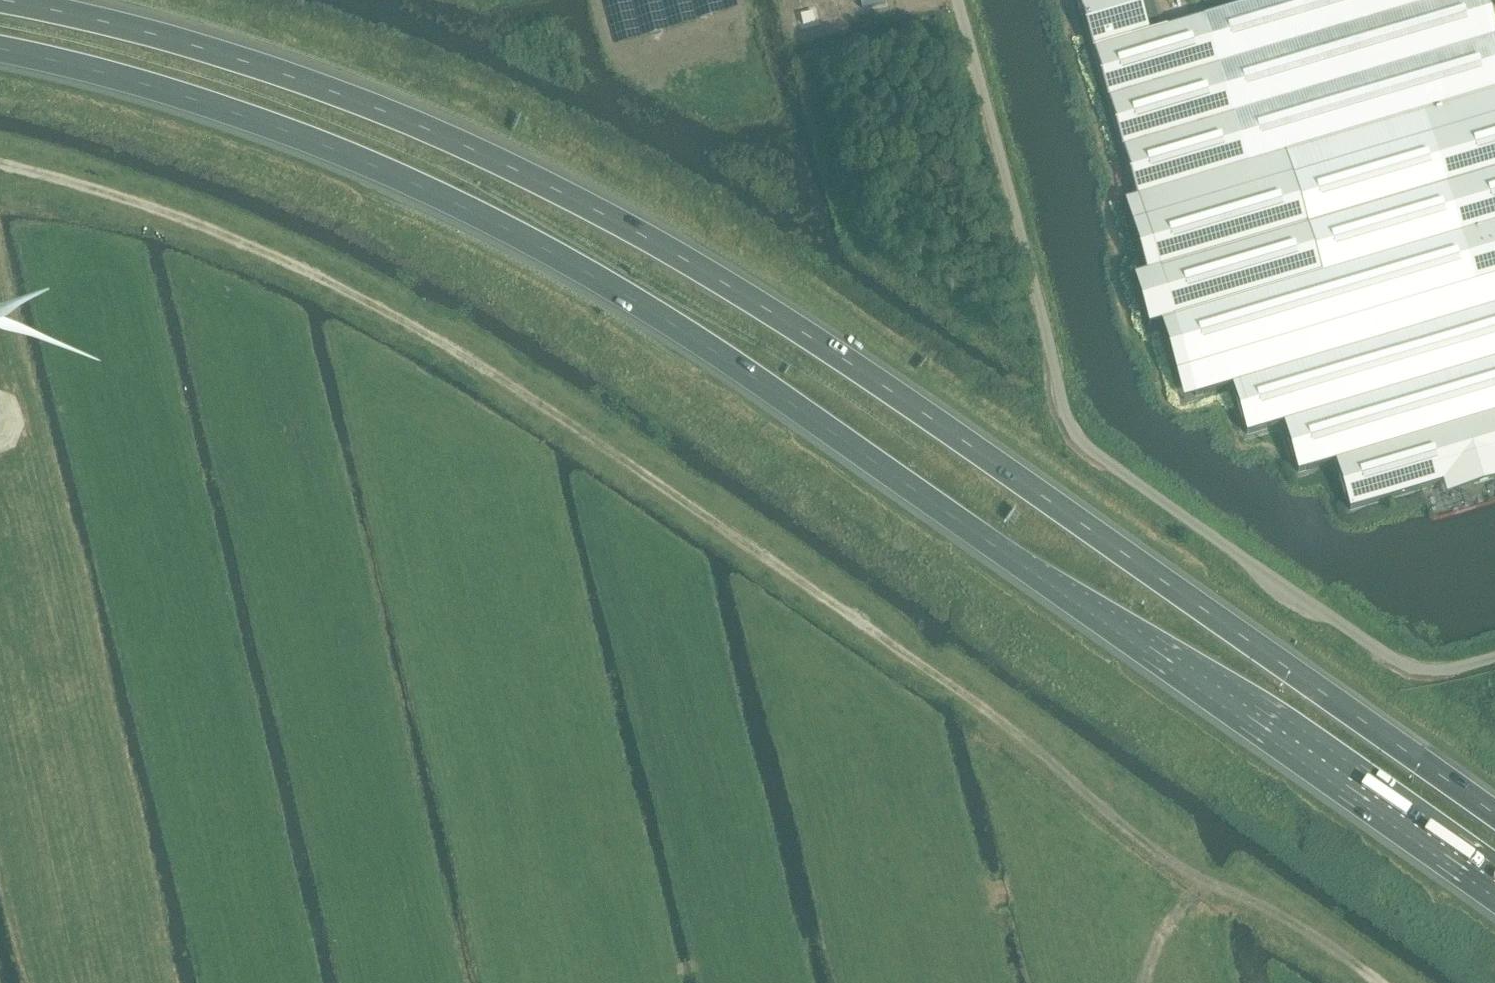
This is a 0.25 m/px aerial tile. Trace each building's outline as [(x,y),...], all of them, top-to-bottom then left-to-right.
[(1195,397),(1232,386),(1247,435),(1284,424),(1298,473),(1335,462),(1350,511),(1494,468),(1494,51),(1480,0),(1261,0),(1149,33),(1140,0),(1078,0),(1195,397)]
